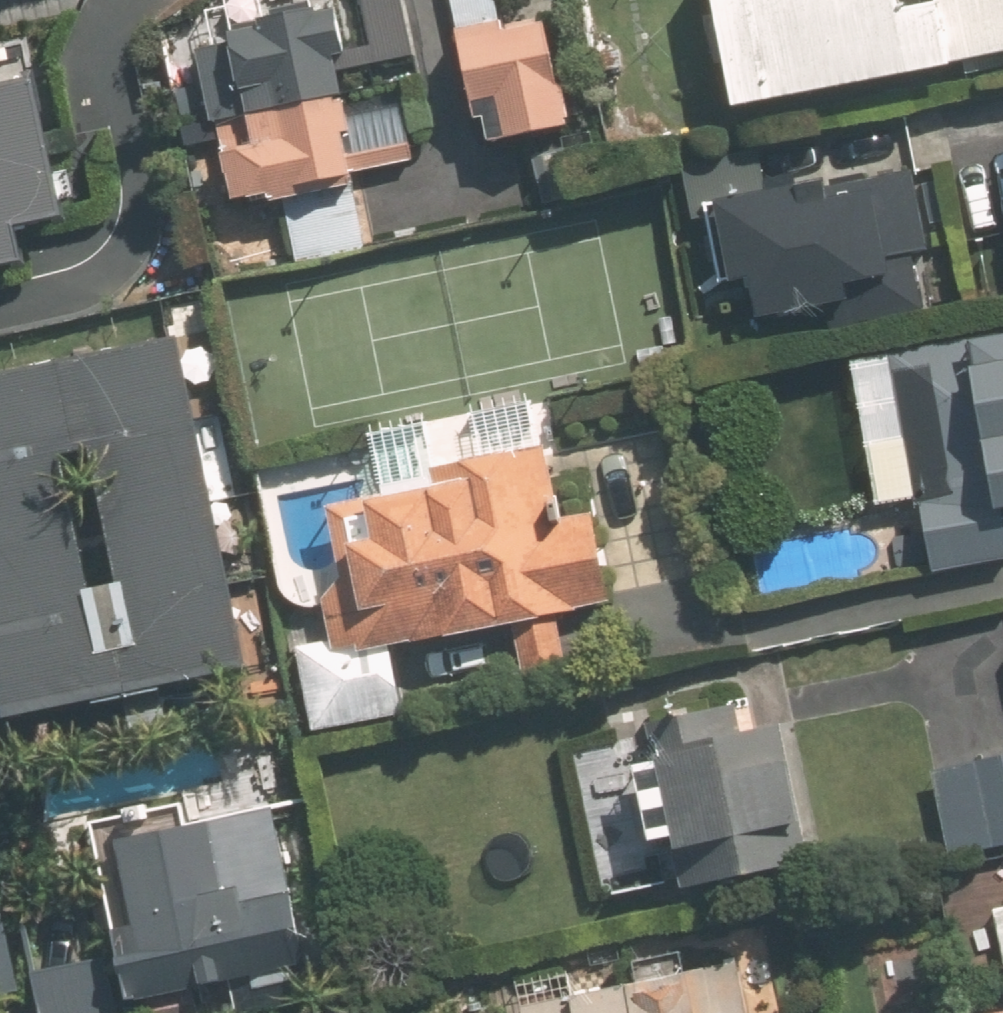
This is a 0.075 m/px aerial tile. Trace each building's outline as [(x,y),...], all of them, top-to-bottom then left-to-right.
[(208,38),(239,196),(375,169),(350,44),(368,40),(360,0),(296,0),(245,10),(249,30),(208,38)] [(759,90),(1002,42),(1002,0),(741,0),(759,90)] [(587,118),(565,8),(469,27),(491,137),(587,118)] [(39,241),(32,206),(82,196),(53,61),(0,72),(0,249),(39,241)] [(761,267),(769,308),(843,294),(847,315),(934,298),(923,244),(937,241),(922,162),(849,176),(848,168),(730,191),(745,270),(761,267)] [(0,364),(0,614),(17,703),(253,659),(191,329),(0,364)] [(861,372),(887,517),(926,510),(939,577),(1002,566),(1002,346),(861,372)] [(305,639),(322,723),(409,706),(395,637),(521,612),(533,672),(581,663),(569,602),(620,592),(602,503),(573,508),(558,436),(446,459),(449,474),(343,495),(357,564),(335,589),(344,632),(305,639)] [(576,747),(604,893),(818,852),(790,707),(753,714),(749,693),(644,713),(648,734),(576,747)] [(939,776),(959,862),(1002,852),(1002,762),(939,776)] [(279,793),(140,825),(160,910),(137,915),(153,987),(314,951),(279,793)] [(27,976),(0,867),(0,983),(27,976)] [(117,947),(40,961),(50,1012),(130,1012),(117,947)] [(537,1012),(761,1012),(747,950),(533,998),(537,1012)]
